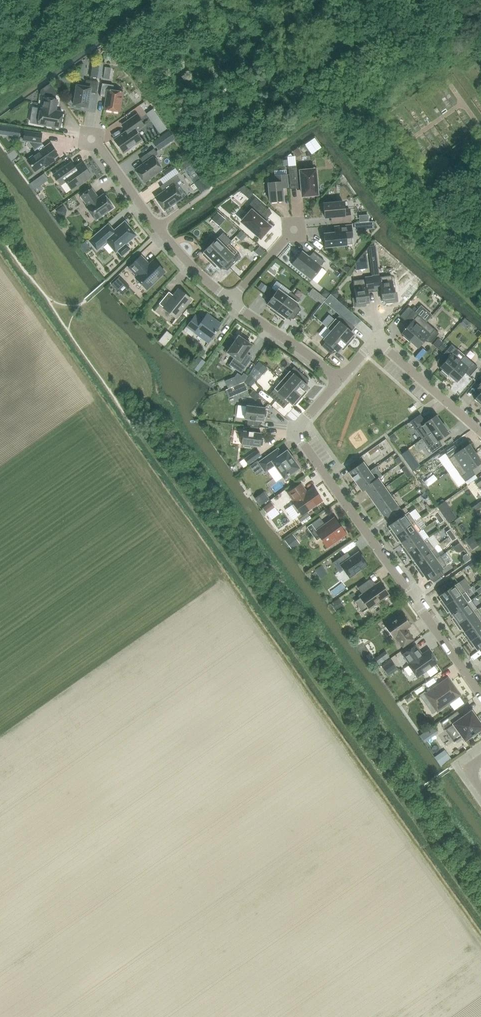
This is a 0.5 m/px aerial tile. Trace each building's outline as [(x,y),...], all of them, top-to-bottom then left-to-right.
[(76,86),(73,105),(75,106),(76,107),(80,108),(81,107),(87,108),(89,93),(96,94),(98,82),(86,80),(85,87),(76,86)] [(40,90),(39,95),(53,98),(57,94),(50,83),(40,90)] [(106,98),(104,110),(119,112),(122,92),(112,91),(113,86),(102,84),(100,97),(106,98)] [(40,109),(38,124),(59,128),(62,113),(55,111),(57,100),(44,98),(42,109),(40,109)] [(166,129),(152,109),(146,114),(160,134),(166,129)] [(126,132),(114,140),(123,153),(129,148),(131,150),(136,147),(134,145),(141,140),(137,134),(139,133),(137,131),(144,126),(136,115),(122,125),(126,132)] [(19,128),(0,126),(0,134),(18,136),(19,128)] [(24,131),(23,141),(29,142),(37,153),(27,160),(35,172),(45,165),(46,166),(53,161),(52,160),(58,156),(49,144),(43,148),(40,143),(41,133),(24,131)] [(168,131),(152,142),(158,151),(174,139),(168,131)] [(146,162),(135,170),(144,183),(162,170),(153,157),(157,154),(154,149),(143,157),(146,162)] [(70,162),(53,175),(60,185),(65,182),(72,190),(91,177),(81,163),(74,168),(70,162)] [(304,165),(288,167),(289,186),(301,185),(302,196),(316,194),(314,170),(305,171),(304,165)] [(166,190),(155,198),(164,211),(182,198),(176,189),(180,187),(177,183),(180,181),(176,175),(163,185),(166,190)] [(275,183),(268,184),(270,202),(283,201),(281,188),(287,187),(286,175),(274,176),(275,183)] [(36,190),(42,186),(36,177),(30,181),(36,190)] [(80,196),(87,206),(85,207),(95,220),(113,208),(103,194),(98,198),(91,189),(80,196)] [(248,215),(242,222),(260,238),(269,227),(261,220),(269,211),(254,198),(243,211),(248,215)] [(331,223),(350,222),(349,210),(343,210),(343,202),(323,204),(324,218),(330,217),(331,223)] [(101,230),(89,241),(96,250),(106,242),(115,252),(117,251),(121,256),(129,249),(125,244),(135,235),(124,222),(107,237),(101,230)] [(335,233),(324,234),(325,247),(352,245),(351,226),(334,227),(335,233)] [(224,247),(216,239),(214,241),(210,237),(201,246),(206,250),(203,252),(206,256),(205,257),(210,262),(228,244),(224,247)] [(228,244),(210,262),(215,267),(216,266),(220,269),(222,267),(226,271),(240,257),(236,253),(236,252),(228,244)] [(311,280),(321,267),(320,266),(324,261),(313,252),(310,256),(307,256),(302,252),(291,265),(311,280)] [(135,278),(146,289),(164,272),(153,261),(149,265),(140,256),(128,268),(137,276),(135,278)] [(114,287),(123,280),(119,275),(110,282),(114,287)] [(372,277),(374,290),(380,289),(382,301),(385,301),(385,303),(397,301),(396,293),(394,293),(391,276),(379,277),(379,276),(372,277)] [(367,291),(374,290),(372,277),(365,278),(365,279),(353,281),(355,298),(353,298),(354,307),(366,306),(365,303),(369,303),(367,291)] [(320,301),(325,295),(311,284),(307,290),(320,301)] [(275,314),(287,297),(278,290),(276,292),(271,288),(264,298),(269,302),(267,305),(270,308),(269,310),(275,314)] [(163,308),(176,318),(191,300),(178,290),(172,296),(169,297),(166,294),(158,304),(163,308)] [(287,297),(275,314),(280,318),(282,316),(286,319),(288,316),(293,320),(300,309),(295,306),(297,304),(300,300),(290,293),(287,297)] [(408,307),(400,316),(409,324),(401,333),(403,335),(402,336),(408,342),(426,322),(408,307)] [(331,331),(347,345),(351,340),(350,338),(353,335),(350,332),(354,328),(339,314),(335,319),(327,328),(331,331)] [(192,335),(194,332),(209,342),(216,332),(215,332),(220,324),(212,318),(211,319),(206,315),(202,321),(194,316),(184,330),(192,335)] [(426,322),(408,342),(409,342),(410,341),(418,348),(426,339),(430,343),(439,334),(426,322)] [(342,350),(347,345),(331,331),(323,340),(325,342),(321,346),(330,354),(335,350),(337,352),(340,349),(342,350)] [(239,337),(238,336),(227,353),(234,357),(228,365),(241,373),(249,361),(243,357),(251,345),(246,342),(247,340),(241,335),(239,337)] [(464,356),(456,349),(451,345),(443,354),(448,358),(440,367),(441,369),(440,370),(447,376),(464,356)] [(195,369),(204,359),(197,353),(188,363),(195,369)] [(464,356),(447,376),(448,375),(456,382),(464,373),(469,377),(477,368),(464,356)] [(258,357),(252,364),(259,370),(265,363),(258,357)] [(281,380),(301,397),(306,392),(304,390),(307,387),(304,384),(308,380),(293,367),(289,371),(281,380)] [(296,402),(301,397),(281,380),(274,389),(268,395),(283,409),(289,402),(291,405),(295,401),(296,402)] [(246,426),(259,427),(260,421),(263,421),(263,416),(265,417),(266,410),(264,410),(264,408),(254,407),(255,405),(249,405),(248,406),(246,406),(244,419),(247,419),(246,426)] [(420,415),(410,422),(422,439),(443,424),(443,423),(441,424),(435,415),(425,422),(420,415)] [(443,424),(422,439),(432,453),(442,446),(438,441),(448,434),(447,432),(448,431),(443,424)] [(258,434),(259,427),(246,426),(245,432),(242,432),(241,444),(244,445),(243,447),(249,447),(250,445),(259,447),(259,445),(261,445),(262,439),(260,439),(261,434),(258,434)] [(230,429),(230,440),(238,440),(238,429),(230,429)] [(455,468),(476,453),(476,452),(474,453),(468,444),(458,451),(455,446),(445,454),(455,468)] [(248,465),(261,456),(256,449),(243,459),(248,465)] [(274,465),(284,478),(291,473),(292,475),(298,471),(296,469),(298,468),(286,451),(281,455),(277,449),(258,463),(264,472),(274,465)] [(401,461),(396,453),(391,456),(397,464),(401,461)] [(455,468),(465,482),(475,475),(471,470),(480,463),(480,462),(480,460),(476,453),(455,468)] [(355,482),(369,472),(363,463),(364,463),(360,457),(350,464),(353,469),(348,473),(355,482)] [(369,472),(355,482),(361,491),(377,479),(378,479),(382,476),(375,467),(369,472)] [(370,498),(384,488),(377,479),(361,491),(364,489),(370,498)] [(313,489),(306,493),(300,484),(287,493),(294,502),(292,503),(294,505),(292,507),(297,514),(299,512),(301,515),(321,500),(313,489)] [(376,506),(390,497),(384,488),(370,498),(376,506)] [(260,503),(268,497),(262,489),(254,495),(260,503)] [(391,517),(398,512),(401,510),(397,504),(396,505),(390,497),(376,506),(382,516),(387,512),(391,517)] [(266,511),(274,503),(268,498),(261,505),(266,511)] [(325,514),(328,518),(335,513),(333,508),(325,514)] [(393,536),(414,521),(408,512),(402,517),(398,512),(391,517),(388,519),(392,524),(389,526),(391,530),(389,531),(393,536)] [(344,533),(334,519),(327,525),(324,524),(319,518),(306,527),(312,536),(316,533),(326,546),(344,533)] [(401,544),(421,530),(414,521),(393,536),(397,542),(399,540),(401,544)] [(406,554),(427,539),(423,542),(417,533),(421,530),(401,544),(404,547),(402,549),(406,554)] [(463,535),(468,546),(479,541),(474,530),(463,535)] [(414,561),(433,548),(427,539),(406,554),(409,559),(411,558),(414,561)] [(451,545),(456,552),(463,548),(457,540),(451,545)] [(418,572),(439,557),(433,548),(414,561),(416,565),(414,566),(418,572)] [(349,578),(367,565),(358,552),(346,560),(343,555),(332,563),(339,573),(343,570),(349,578)] [(439,557),(418,572),(422,577),(424,576),(426,579),(429,577),(433,582),(443,575),(440,570),(446,566),(439,557)] [(313,565),(316,575),(325,573),(322,562),(313,565)] [(359,596),(368,610),(389,595),(379,582),(373,586),(369,580),(357,588),(362,594),(359,596)] [(443,607),(464,592),(458,583),(452,587),(448,582),(438,589),(441,594),(439,596),(441,600),(439,602),(443,607)] [(326,592),(332,599),(341,592),(335,584),(326,592)] [(464,592),(443,607),(447,612),(449,611),(451,614),(471,601),(464,592)] [(471,601),(451,614),(454,618),(452,619),(456,625),(477,610),(471,601)] [(480,620),(480,616),(477,610),(456,625),(459,630),(461,629),(464,632),(480,620)] [(393,638),(395,636),(402,647),(413,640),(405,629),(410,626),(402,614),(385,627),(393,638)] [(480,633),(480,620),(464,632),(466,635),(464,637),(468,642),(480,633)] [(468,642),(472,648),(474,646),(476,650),(479,648),(480,650),(480,633),(468,642)] [(416,677),(436,663),(428,651),(421,656),(415,646),(402,654),(409,664),(407,665),(416,677)] [(428,676),(436,670),(433,665),(425,671),(428,676)] [(426,694),(424,692),(419,696),(426,706),(431,703),(437,711),(459,695),(453,686),(452,686),(447,679),(426,694)] [(457,712),(440,723),(453,742),(462,737),(464,740),(471,735),(472,736),(474,735),(474,734),(476,732),(477,734),(480,731),(480,726),(471,711),(461,718),(457,712)]
